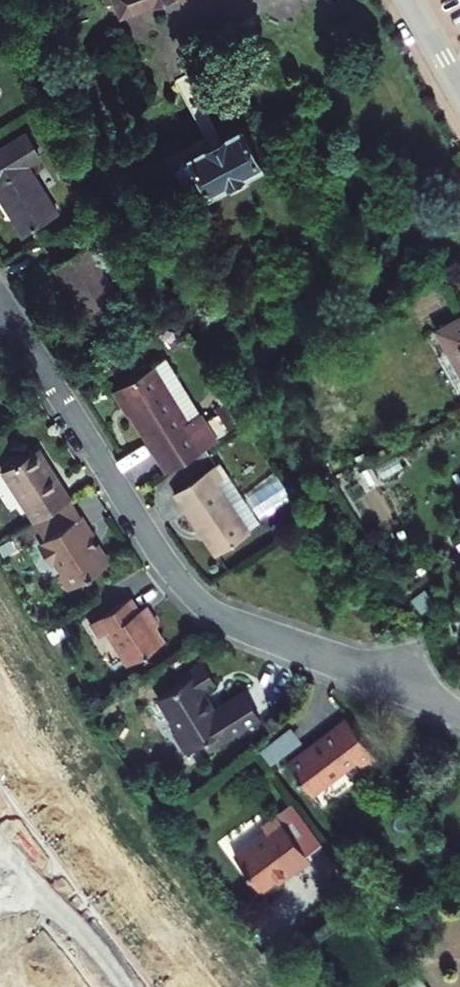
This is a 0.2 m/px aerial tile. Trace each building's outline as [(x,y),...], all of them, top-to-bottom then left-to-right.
[(120,23),(181,0),(113,0),(120,23)] [(96,39),(130,108),(159,93),(129,33),(111,41),(108,34),(96,39)] [(5,177),(37,227),(71,206),(41,155),(51,148),(36,126),(0,148),(0,180),(5,177)] [(243,133),(215,147),(179,165),(203,208),(228,196),(231,197),(248,189),(247,186),(264,175),(243,133)] [(69,254),(106,315),(137,295),(100,234),(69,254)] [(459,383),(459,319),(432,332),(459,383)] [(121,355),(115,347),(104,354),(111,363),(121,355)] [(126,378),(178,460),(228,427),(221,415),(209,421),(193,396),(166,354),(126,378)] [(12,464),(45,516),(59,507),(82,491),(48,441),(12,464)] [(185,481),(224,545),(260,523),(230,473),(236,469),(228,455),(185,481)] [(93,508),(82,491),(59,507),(63,513),(55,518),(56,520),(49,525),(55,533),(93,508)] [(45,516),(31,525),(35,532),(46,535),(47,528),(46,527),(49,525),(56,520),(55,518),(63,513),(59,507),(45,516)] [(106,527),(93,508),(55,533),(57,536),(55,537),(53,543),(59,553),(66,554),(68,553),(75,564),(73,566),(83,581),(121,556),(108,536),(105,539),(100,531),(106,527)] [(156,620),(145,602),(141,604),(132,591),(94,617),(103,630),(108,627),(130,661),(167,636),(156,620)] [(150,599),(145,602),(156,620),(161,616),(150,599)] [(184,679),(162,694),(182,723),(180,724),(182,726),(181,733),(187,741),(193,743),(194,745),(209,735),(214,742),(265,709),(249,684),(219,704),(207,686),(219,677),(206,657),(181,674),(184,679)] [(369,773),(383,762),(354,724),(296,768),(320,800),(364,767),(369,773)] [(311,864),(306,859),(322,846),(291,806),(260,826),(266,839),(236,860),(248,884),(261,896),(286,879),(311,864)] [(418,973),(399,986),(427,986),(418,973)]
